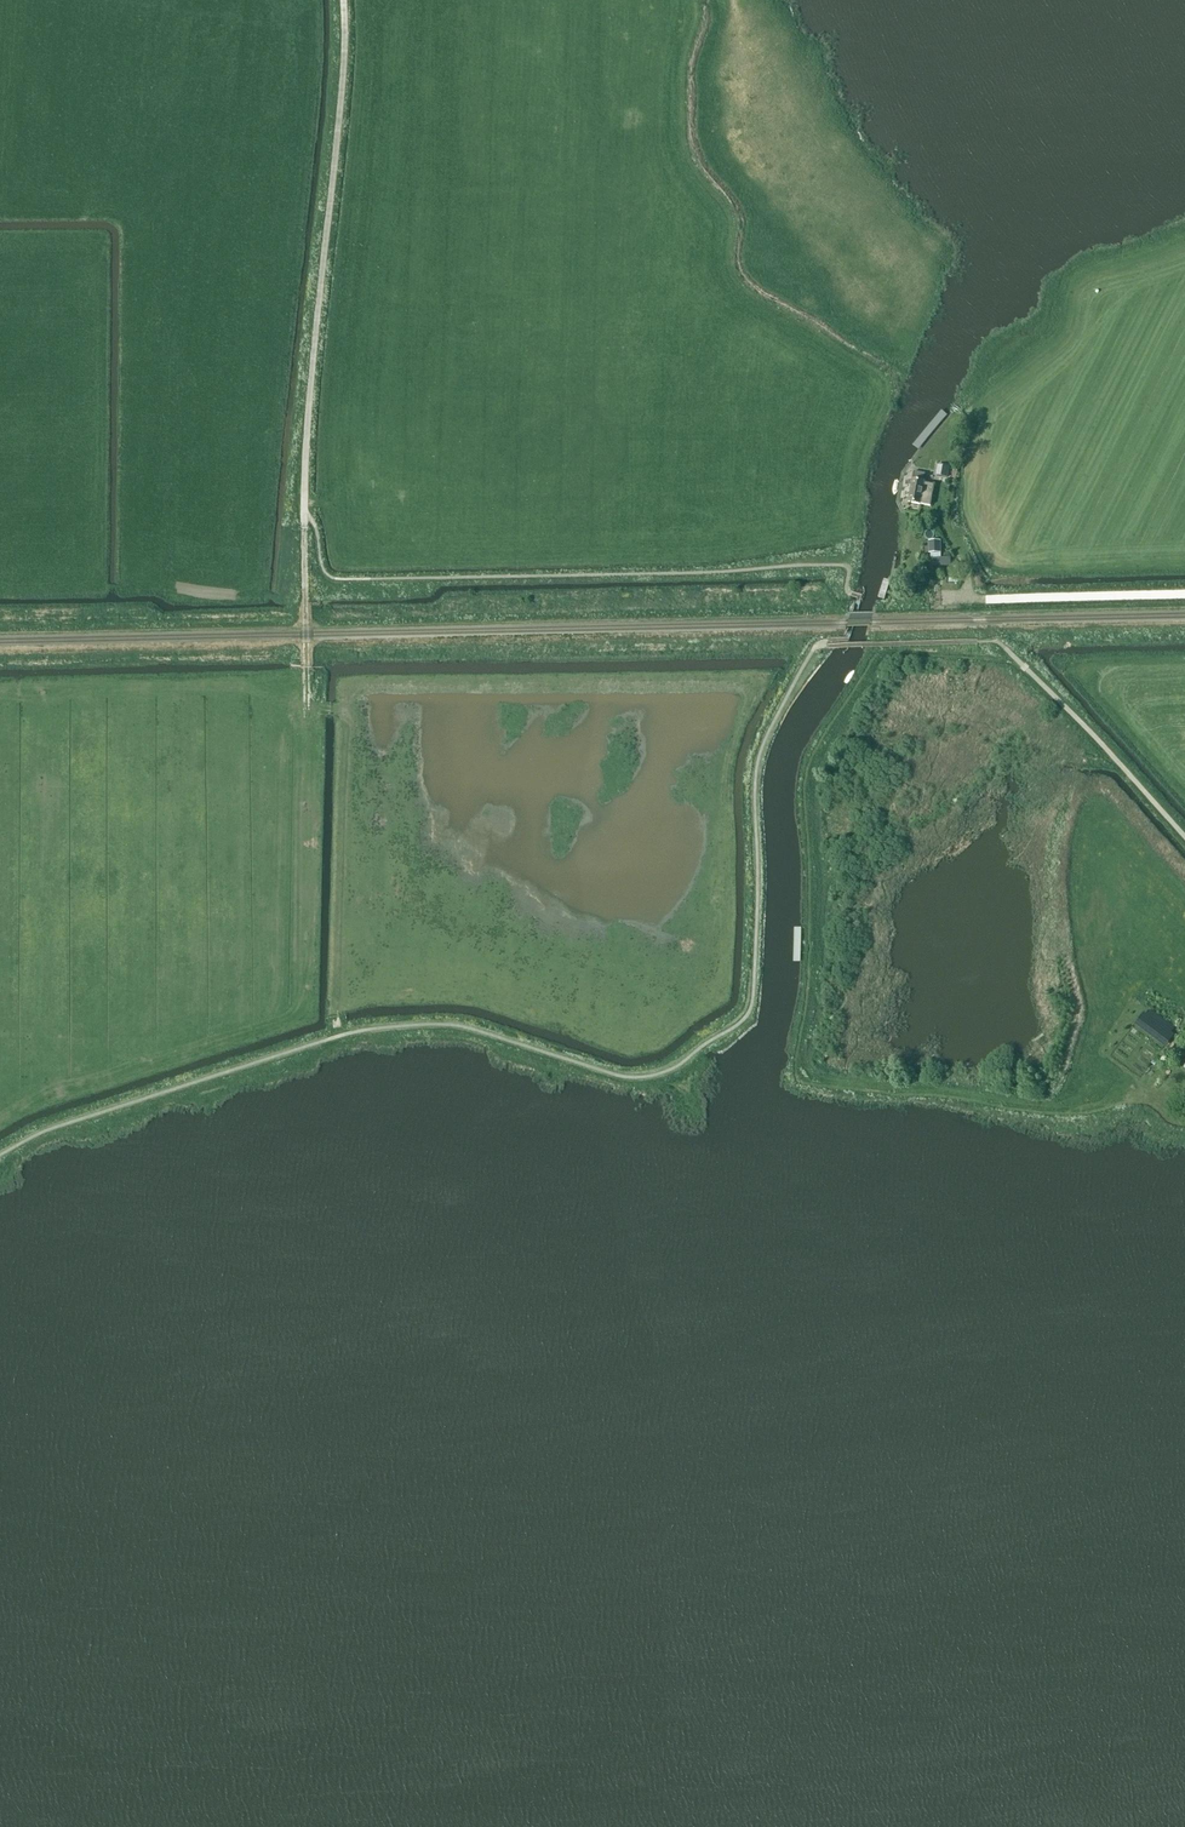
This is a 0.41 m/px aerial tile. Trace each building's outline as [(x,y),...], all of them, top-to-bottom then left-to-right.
[(937,477),(948,479),(949,470),(939,468),(937,477)] [(920,504),(930,506),(934,485),(923,483),(924,482),(923,482),(925,474),(914,472),(912,480),(908,502),(920,505),(920,504)] [(928,541),(928,553),(941,553),(941,541),(928,541)] [(278,591),(278,575),(270,575),(269,591),(278,591)] [(1146,1010),(1135,1022),(1164,1046),(1174,1033),(1146,1010)]
